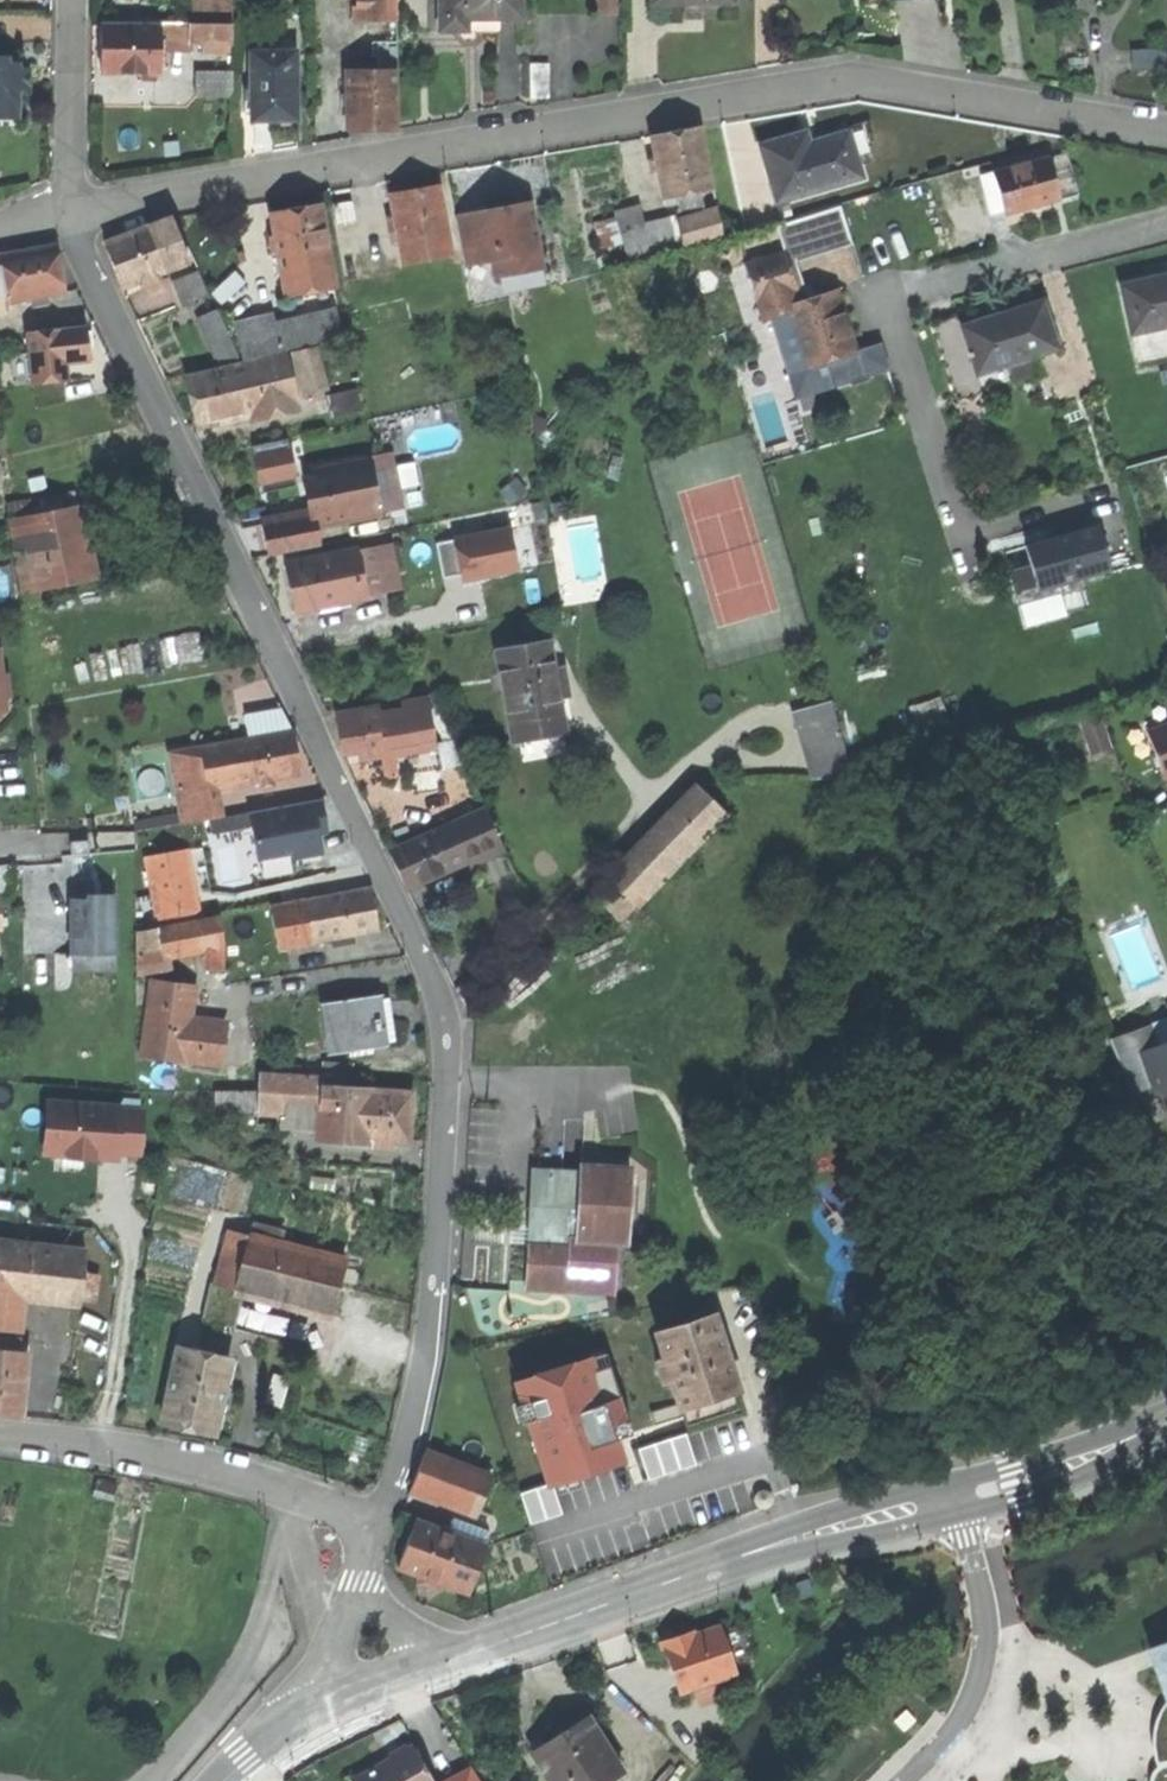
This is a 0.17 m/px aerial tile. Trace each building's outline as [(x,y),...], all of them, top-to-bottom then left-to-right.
[(193,17),(214,17),(214,0),(192,0),(193,17)] [(214,17),(232,16),(232,0),(214,0),(214,17)] [(382,14),(382,0),(358,0),(358,14),(382,14)] [(382,14),(398,14),(397,0),(382,0),(382,14)] [(442,25),(469,25),(469,11),(493,11),(523,10),(523,0),(442,0),(442,25)] [(621,10),(621,0),(595,0),(596,10),(621,10)] [(160,16),(160,20),(160,30),(191,30),(190,17),(160,16)] [(193,17),(190,17),(191,30),(191,33),(227,33),(232,33),(232,16),(214,17),(193,17)] [(103,66),(160,67),(160,30),(160,20),(103,19),(103,42),(103,66)] [(1134,42),(1135,63),(1164,62),(1163,41),(1134,42)] [(276,114),(298,113),(297,46),(252,46),(252,114),(276,114)] [(16,112),(16,92),(16,83),(29,83),(30,61),(17,61),(17,54),(5,54),(5,57),(0,57),(0,112),(16,112)] [(355,58),(355,66),(372,66),(372,58),(355,58)] [(532,90),(550,90),(550,59),(532,59),(532,90)] [(350,101),(350,124),(370,124),(396,124),(396,66),(372,66),(355,66),(350,66),(350,89),(350,101)] [(195,113),(233,113),(233,89),(195,89),(195,113)] [(342,101),(350,101),(350,89),(342,89),(342,101)] [(654,132),(667,193),(679,191),(700,186),(711,184),(699,123),(676,128),(654,132)] [(759,138),(776,194),(863,168),(849,123),(823,130),(801,137),(798,126),(759,138)] [(1055,175),(1049,153),(995,167),(1001,189),(1007,210),(1061,196),(1055,175)] [(988,192),(1001,189),(995,167),(982,170),(988,192)] [(392,190),(400,237),(447,228),(439,182),(413,186),(392,190)] [(703,199),(700,186),(679,191),(681,203),(703,199)] [(336,199),(339,217),(359,214),(356,196),(336,199)] [(457,212),(466,260),(488,256),(492,277),(520,272),(525,255),(542,252),(532,199),(517,202),(501,204),(496,217),(487,207),(457,212)] [(625,228),(647,222),(646,219),(641,200),(619,206),(625,228)] [(298,207),(276,210),(280,235),(281,244),(285,270),(332,263),(323,203),(298,207)] [(720,208),(679,218),(685,240),(725,230),(720,208)] [(678,211),(660,216),(663,229),(667,245),(685,240),(679,218),(678,211)] [(174,215),(151,223),(167,267),(190,259),(174,215)] [(599,219),(604,245),(625,241),(620,216),(599,219)] [(660,216),(646,219),(647,222),(649,233),(663,229),(660,216)] [(649,233),(647,222),(625,228),(632,257),(654,252),(649,233)] [(124,283),(167,267),(151,223),(108,239),(116,263),(124,283)] [(741,237),(756,290),(767,287),(783,282),(800,342),(849,328),(841,297),(833,269),(796,280),(780,226),(741,237)] [(451,251),(447,228),(400,237),(404,260),(451,251)] [(273,245),(281,244),(280,235),(271,236),(273,245)] [(7,296),(65,287),(62,264),(58,241),(0,251),(0,252),(7,296)] [(7,296),(0,252),(0,308),(9,306),(7,296)] [(545,267),(542,252),(525,255),(520,272),(545,267)] [(335,280),(332,263),(285,270),(288,288),(335,280)] [(546,273),(545,267),(520,272),(521,277),(546,273)] [(216,288),(226,300),(248,280),(237,268),(216,288)] [(339,269),(342,289),(350,288),(346,268),(339,269)] [(175,280),(184,301),(209,291),(200,269),(175,280)] [(1134,327),(1166,320),(1166,271),(1124,280),(1134,327)] [(784,347),(800,342),(783,282),(767,287),(784,347)] [(966,322),(980,367),(983,366),(1015,357),(1037,350),(1058,344),(1044,299),(1000,312),(966,322)] [(277,322),(282,345),(344,333),(339,309),(277,322)] [(245,353),(282,345),(277,322),(275,311),(238,319),(245,353)] [(1134,327),(1140,358),(1166,352),(1166,320),(1134,327)] [(88,323),(28,328),(32,380),(69,377),(68,358),(90,357),(89,340),(88,323)] [(293,348),(302,391),(327,386),(318,343),(293,348)] [(1042,366),(1037,350),(1015,357),(1019,373),(1042,366)] [(285,352),(252,359),(256,376),(265,374),(270,399),(261,401),(262,404),(256,406),(258,415),(297,406),(285,352)] [(988,382),(1019,373),(1015,357),(983,366),(988,382)] [(195,397),(200,418),(256,406),(262,404),(261,401),(256,376),(252,359),(190,373),(195,397)] [(265,374),(256,376),(261,401),(270,399),(265,374)] [(329,392),(333,411),(362,405),(358,386),(329,392)] [(294,434),(258,448),(271,484),(308,469),(294,434)] [(339,460),(340,467),(369,462),(367,454),(339,460)] [(314,464),(316,472),(340,467),(339,460),(314,464)] [(315,520),(378,508),(369,462),(340,467),(316,472),(306,474),(311,496),(313,510),(315,520)] [(389,500),(393,523),(438,514),(433,491),(389,500)] [(28,512),(41,584),(95,574),(82,502),(28,512)] [(319,540),(315,520),(313,510),(267,519),(273,550),(319,540)] [(468,578),(532,569),(526,522),(441,533),(446,572),(467,569),(468,578)] [(1029,560),(1036,584),(1079,573),(1108,565),(1096,522),(1054,533),(1055,536),(1050,537),(1046,538),(1045,536),(1024,541),(1029,560)] [(380,543),(360,547),(365,572),(385,569),(380,543)] [(291,583),(295,607),(369,593),(365,572),(360,547),(360,545),(286,559),(291,583)] [(1081,581),(1079,573),(1036,584),(1029,560),(1007,566),(1016,599),(1081,581)] [(546,638),(493,648),(499,681),(510,740),(537,735),(564,730),(546,638)] [(829,695),(797,704),(819,777),(851,767),(829,695)] [(400,703),(401,713),(404,712),(407,729),(431,725),(427,699),(400,703)] [(339,735),(342,753),(365,749),(387,745),(409,741),(407,729),(404,712),(401,713),(379,717),(378,708),(335,715),(339,735)] [(1086,714),(1092,730),(1106,725),(1100,709),(1086,714)] [(296,724),(227,736),(234,778),(303,766),(299,746),(296,724)] [(435,745),(431,725),(407,729),(409,741),(387,745),(389,753),(382,755),(385,776),(396,774),(392,752),(435,745)] [(1149,732),(1165,776),(1166,776),(1166,726),(1149,732)] [(219,781),(234,778),(227,736),(202,741),(209,783),(219,781)] [(190,786),(209,783),(202,741),(182,744),(190,786)] [(436,744),(435,745),(392,752),(396,774),(397,778),(441,771),(436,744)] [(367,757),(382,755),(389,753),(387,745),(365,749),(367,757)] [(224,810),(219,781),(209,783),(190,786),(195,815),(224,810)] [(657,822),(687,851),(723,814),(693,785),(657,822)] [(484,805),(432,829),(446,859),(464,851),(458,837),(485,824),(492,839),(498,836),(484,805)] [(636,904),(687,851),(657,822),(606,874),(633,901),(636,904)] [(504,849),(498,836),(492,839),(485,824),(458,837),(464,851),(446,859),(449,867),(481,852),(484,858),(504,849)] [(399,869),(408,886),(449,867),(446,859),(432,829),(390,849),(399,869)] [(71,841),(72,852),(89,851),(89,840),(71,841)] [(186,849),(145,856),(156,919),(197,912),(192,880),(186,849)] [(0,866),(0,897),(14,896),(11,865),(0,866)] [(619,915),(633,901),(606,874),(589,892),(606,907),(608,905),(619,915)] [(305,899),(312,941),(377,928),(374,909),(370,887),(305,899)] [(100,893),(89,893),(89,898),(72,898),(72,952),(114,952),(114,894),(100,893)] [(278,947),(312,941),(305,899),(270,905),(278,947)] [(217,916),(137,931),(136,974),(165,970),(163,951),(208,943),(222,941),(217,916)] [(223,970),(222,941),(208,943),(209,970),(223,970)] [(114,969),(114,952),(72,952),(72,969),(114,969)] [(143,1053),(184,1058),(189,1019),(191,1003),(193,987),(153,982),(143,1053)] [(381,999),(374,1000),(378,1028),(385,1027),(383,1014),(381,999)] [(374,1000),(323,1007),(329,1050),(352,1047),(353,1055),(373,1052),(372,1045),(387,1042),(385,1027),(378,1028),(374,1000)] [(224,1023),(189,1019),(184,1058),(219,1063),(224,1023)] [(1156,1045),(1148,1023),(1126,1031),(1136,1036),(1141,1050),(1156,1045)] [(1130,1093),(1148,1086),(1136,1052),(1141,1050),(1136,1036),(1126,1031),(1109,1037),(1130,1093)] [(1166,1103),(1166,1041),(1156,1045),(1141,1050),(1136,1052),(1148,1086),(1151,1095),(1162,1090),(1166,1103)] [(321,1063),(321,1075),(347,1077),(347,1064),(321,1063)] [(281,1093),(284,1094),(285,1074),(259,1073),(257,1114),(280,1115),(281,1093)] [(284,1094),(320,1095),(320,1089),(321,1075),(285,1074),(284,1094)] [(410,1093),(320,1089),(320,1095),(318,1139),(345,1140),(345,1137),(408,1140),(409,1118),(410,1093)] [(158,1103),(50,1095),(46,1150),(154,1159),(158,1103)] [(580,1174),(539,1172),(538,1197),(532,1197),(530,1220),(538,1220),(538,1233),(537,1244),(528,1243),(526,1280),(614,1284),(616,1240),(627,1240),(631,1168),(581,1166),(580,1174)] [(214,1283),(235,1289),(249,1234),(228,1229),(214,1283)] [(235,1289),(331,1314),(346,1259),(249,1234),(235,1289)] [(80,1300),(80,1294),(83,1272),(85,1249),(0,1240),(0,1291),(21,1294),(80,1300)] [(97,1273),(83,1272),(80,1294),(95,1296),(97,1273)] [(501,1335),(538,1323),(526,1285),(489,1297),(501,1335)] [(21,1294),(0,1291),(0,1325),(18,1327),(21,1294)] [(713,1315),(656,1334),(663,1356),(671,1380),(678,1402),(679,1402),(730,1385),(735,1384),(713,1315)] [(0,1348),(0,1414),(22,1416),(29,1351),(0,1348)] [(229,1359),(178,1348),(163,1422),(184,1427),(214,1433),(229,1359)] [(665,1382),(671,1380),(663,1356),(657,1359),(655,1361),(661,1380),(665,1382)] [(551,1483),(621,1460),(609,1421),(606,1413),(623,1408),(609,1365),(592,1370),(589,1359),(515,1383),(548,1484),(551,1483)] [(738,1408),(730,1385),(679,1402),(686,1424),(711,1416),(738,1408)] [(686,1434),(639,1449),(649,1479),(696,1464),(686,1434)] [(413,1483),(479,1509),(492,1476),(426,1450),(413,1483)] [(548,1484),(520,1493),(530,1524),(562,1514),(551,1483),(548,1484)] [(399,1566),(466,1590),(482,1545),(415,1520),(407,1543),(399,1566)] [(1149,1622),(1156,1643),(1138,1649),(1150,1683),(1165,1708),(1166,1708),(1166,1615),(1149,1622)] [(662,1641),(679,1692),(736,1672),(720,1627),(693,1636),(684,1640),(682,1634),(662,1641)] [(685,1633),(682,1634),(684,1640),(693,1636),(691,1631),(685,1633)] [(1165,1708),(1158,1723),(1154,1741),(1156,1756),(1161,1768),(1152,1776),(1152,1780),(1166,1780),(1166,1708),(1165,1708)] [(906,1709),(893,1722),(904,1733),(918,1720),(906,1709)] [(552,1780),(609,1780),(622,1773),(589,1718),(558,1737),(534,1751),(552,1780)] [(363,1780),(432,1780),(413,1747),(383,1764),(360,1776),(363,1780)] [(457,1779),(458,1780),(480,1780),(474,1769),(457,1779)]
